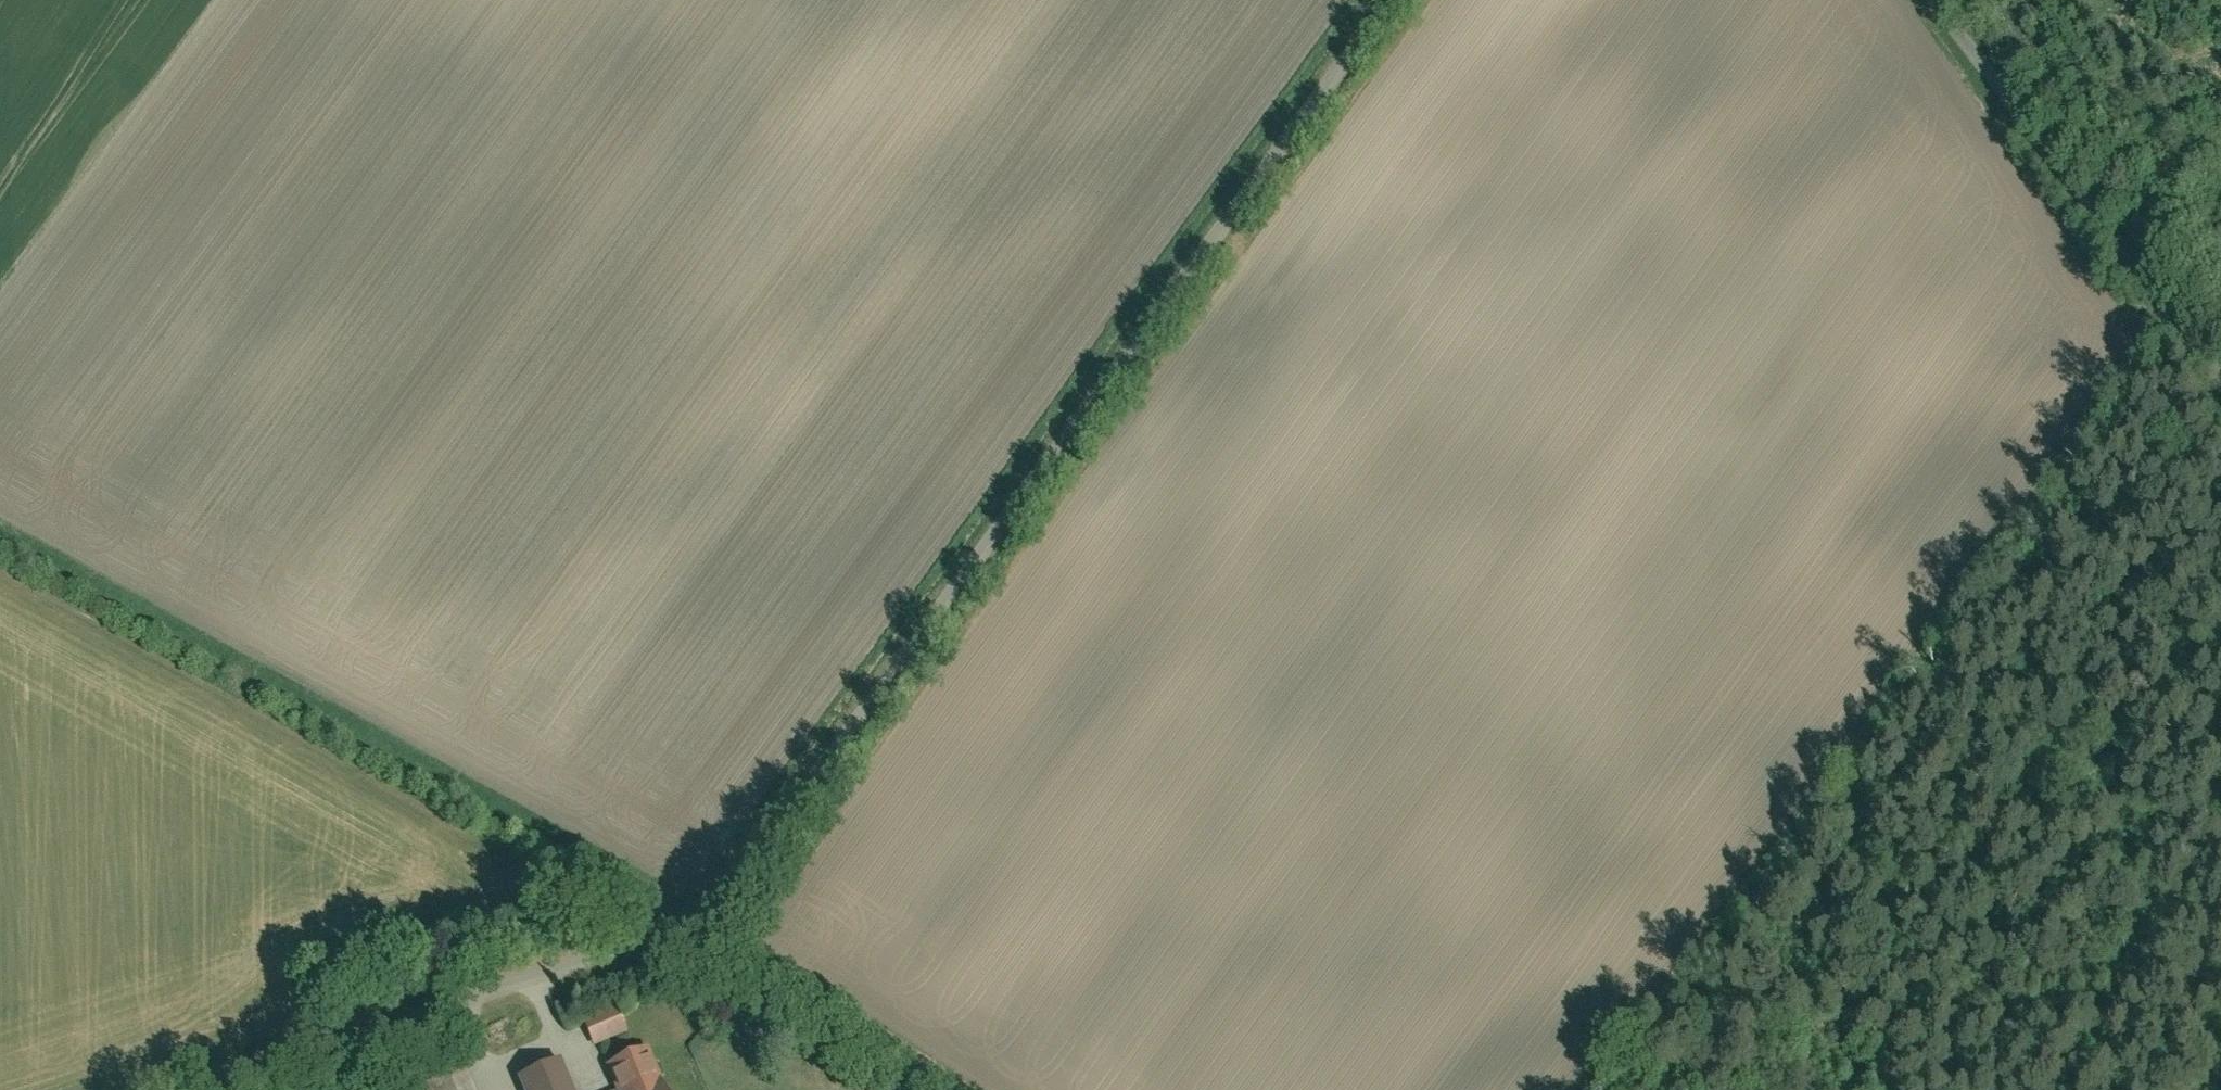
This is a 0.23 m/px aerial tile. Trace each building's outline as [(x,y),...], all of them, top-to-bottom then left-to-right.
[(648,1047),(606,1064),(616,1089),(613,1089),(665,1089),(648,1047)] [(522,1076),(527,1089),(574,1089),(562,1060),(522,1076)]
